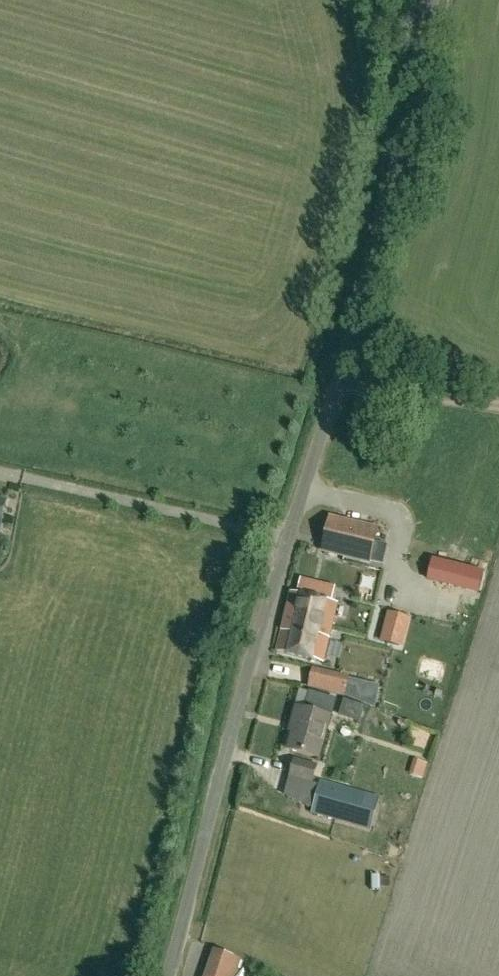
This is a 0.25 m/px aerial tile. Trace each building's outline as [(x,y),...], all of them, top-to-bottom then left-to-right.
[(378,445),(385,436),(376,426),(368,435),(378,445)] [(370,561),(378,529),(331,518),(324,550),(370,561)] [(330,633),(338,603),(292,592),(285,622),(330,633)] [(372,626),(395,629),(397,611),(374,608),(372,626)] [(397,633),(420,643),(428,624),(405,615),(397,633)] [(323,663),(330,633),(285,622),(278,652),(323,663)] [(345,697),(350,677),(333,673),(328,692),(345,697)] [(326,716),(331,699),(312,693),(307,711),(297,708),(293,722),(296,723),(289,750),(320,758),(331,718),(326,716)] [(313,784),(319,765),(296,759),(290,777),(313,784)] [(369,832),(379,799),(324,781),(312,813),(369,832)] [(240,959),(216,950),(207,975),(235,975),(240,959)]
